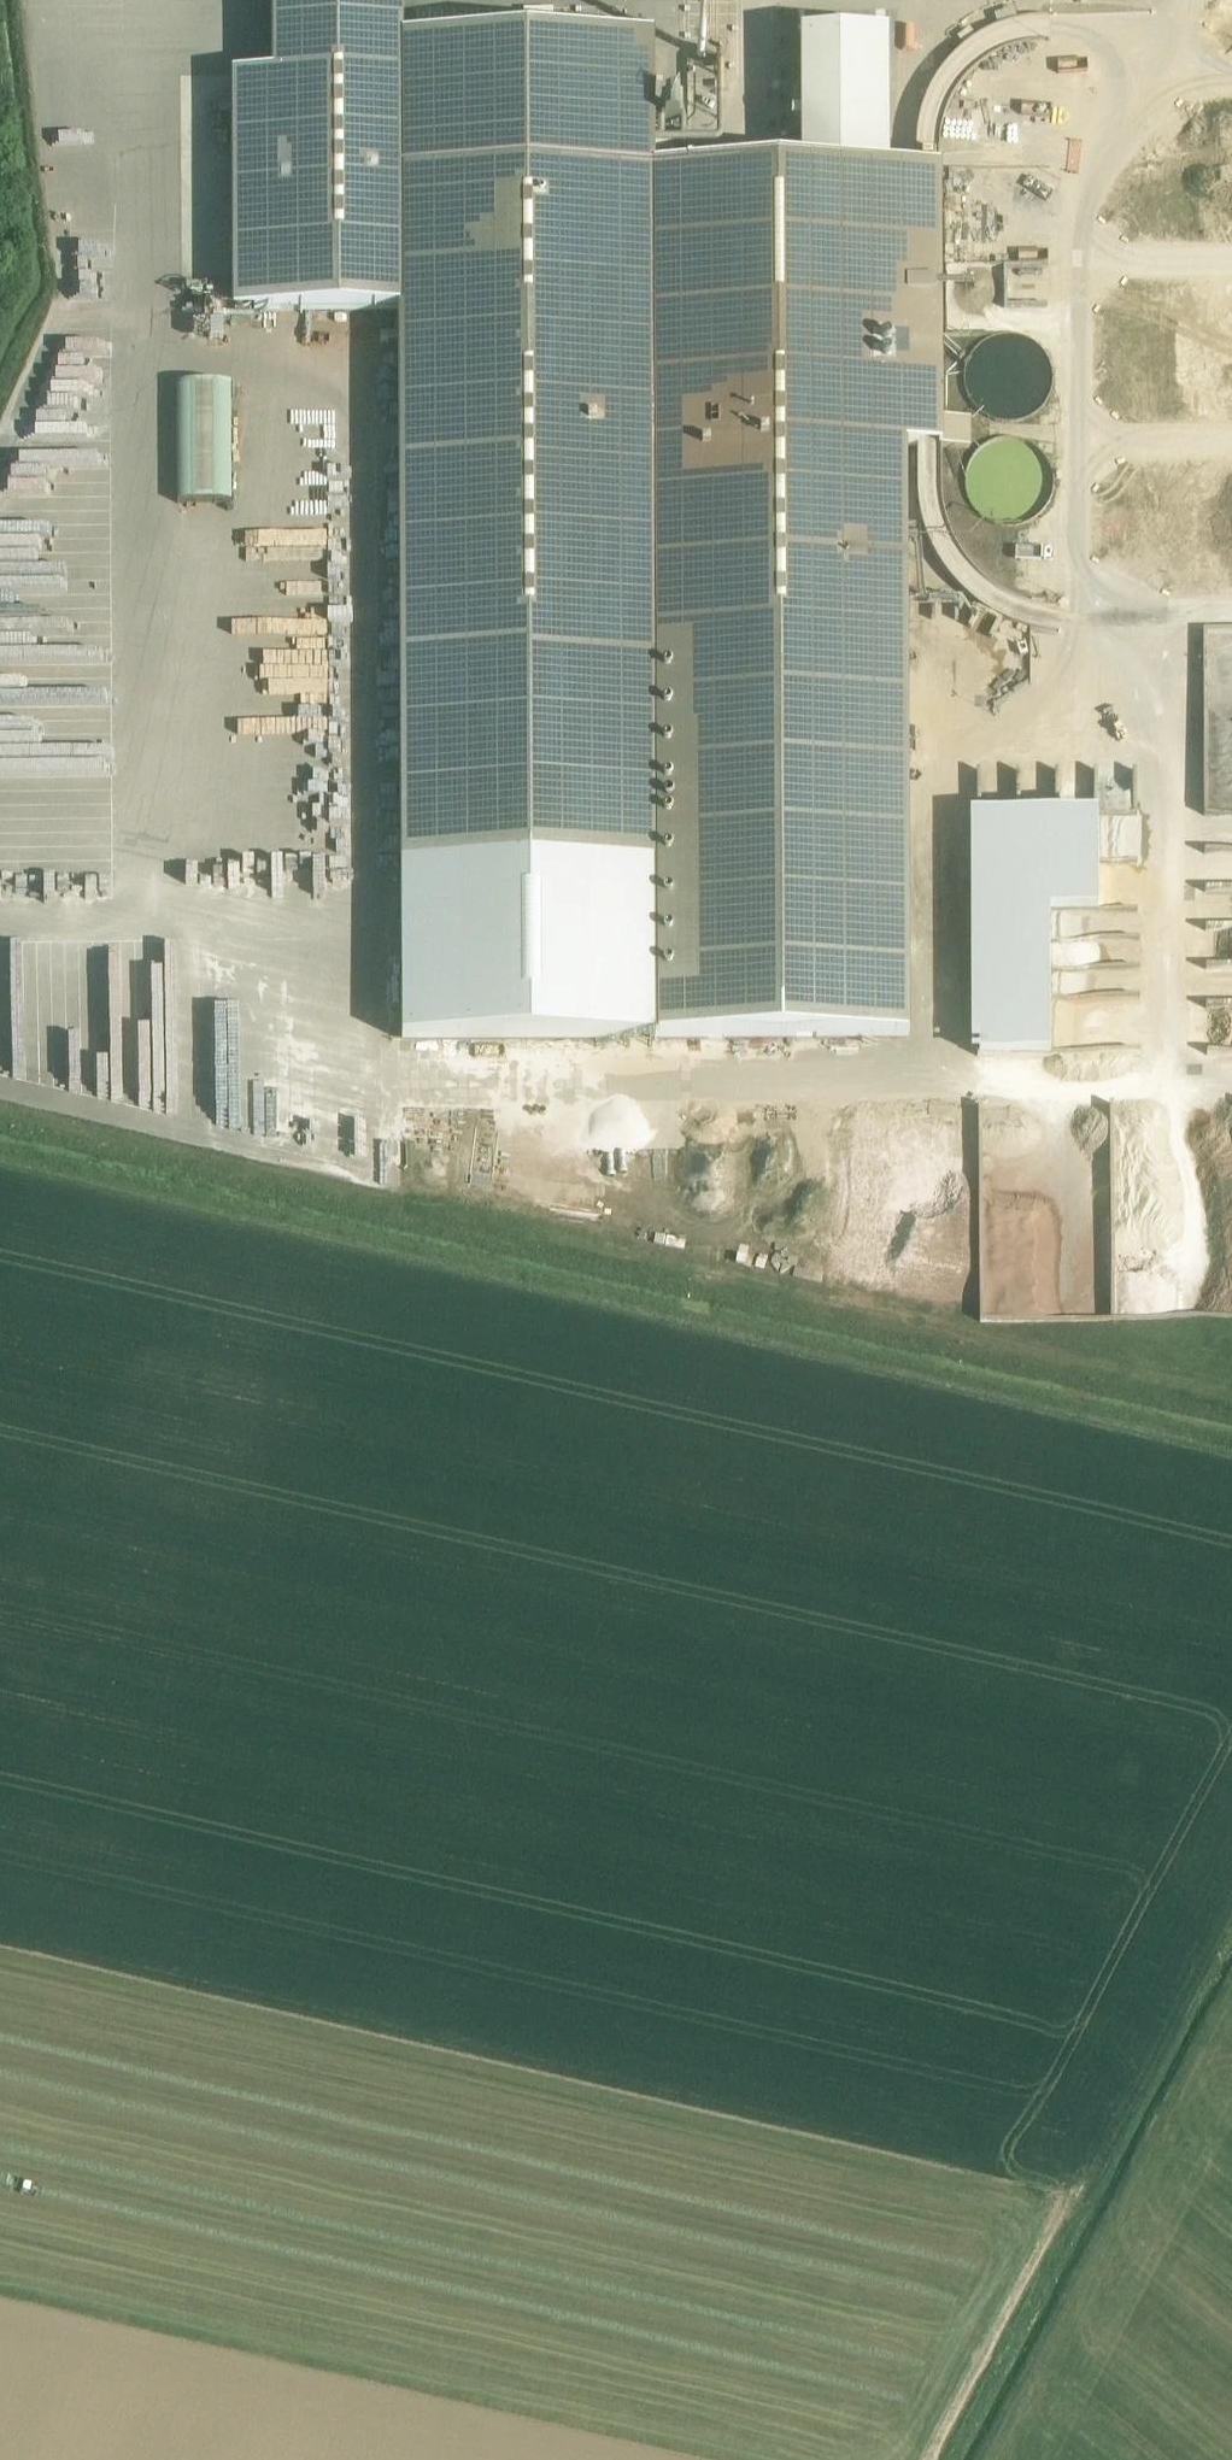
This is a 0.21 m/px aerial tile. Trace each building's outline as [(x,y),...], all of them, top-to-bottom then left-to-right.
[(232,78),(233,312),(398,311),(400,867),(651,865),(653,1038),(908,1036),(904,447),(940,447),(939,168),(654,169),(653,38),(402,39),(402,0),(272,0),(272,77),(232,78)] [(178,383),(179,503),(232,503),(231,383),(178,383)] [(112,534),(44,533),(44,522),(0,521),(0,546),(41,547),(41,572),(16,572),(16,596),(38,596),(39,583),(50,583),(50,571),(112,572),(112,534)] [(184,559),(185,644),(262,643),(261,632),(286,631),(286,645),(319,644),(318,594),(304,594),(304,584),(321,584),(320,544),(202,545),(202,558),(184,559)] [(1096,862),(1096,909),(979,911),(979,938),(989,938),(990,996),(1050,995),(1050,966),(1146,964),(1146,916),(1158,916),(1157,889),(1141,890),(1140,861),(1096,862)] [(1200,924),(1200,966),(1217,966),(1231,990),(1231,924),(1200,924)]
